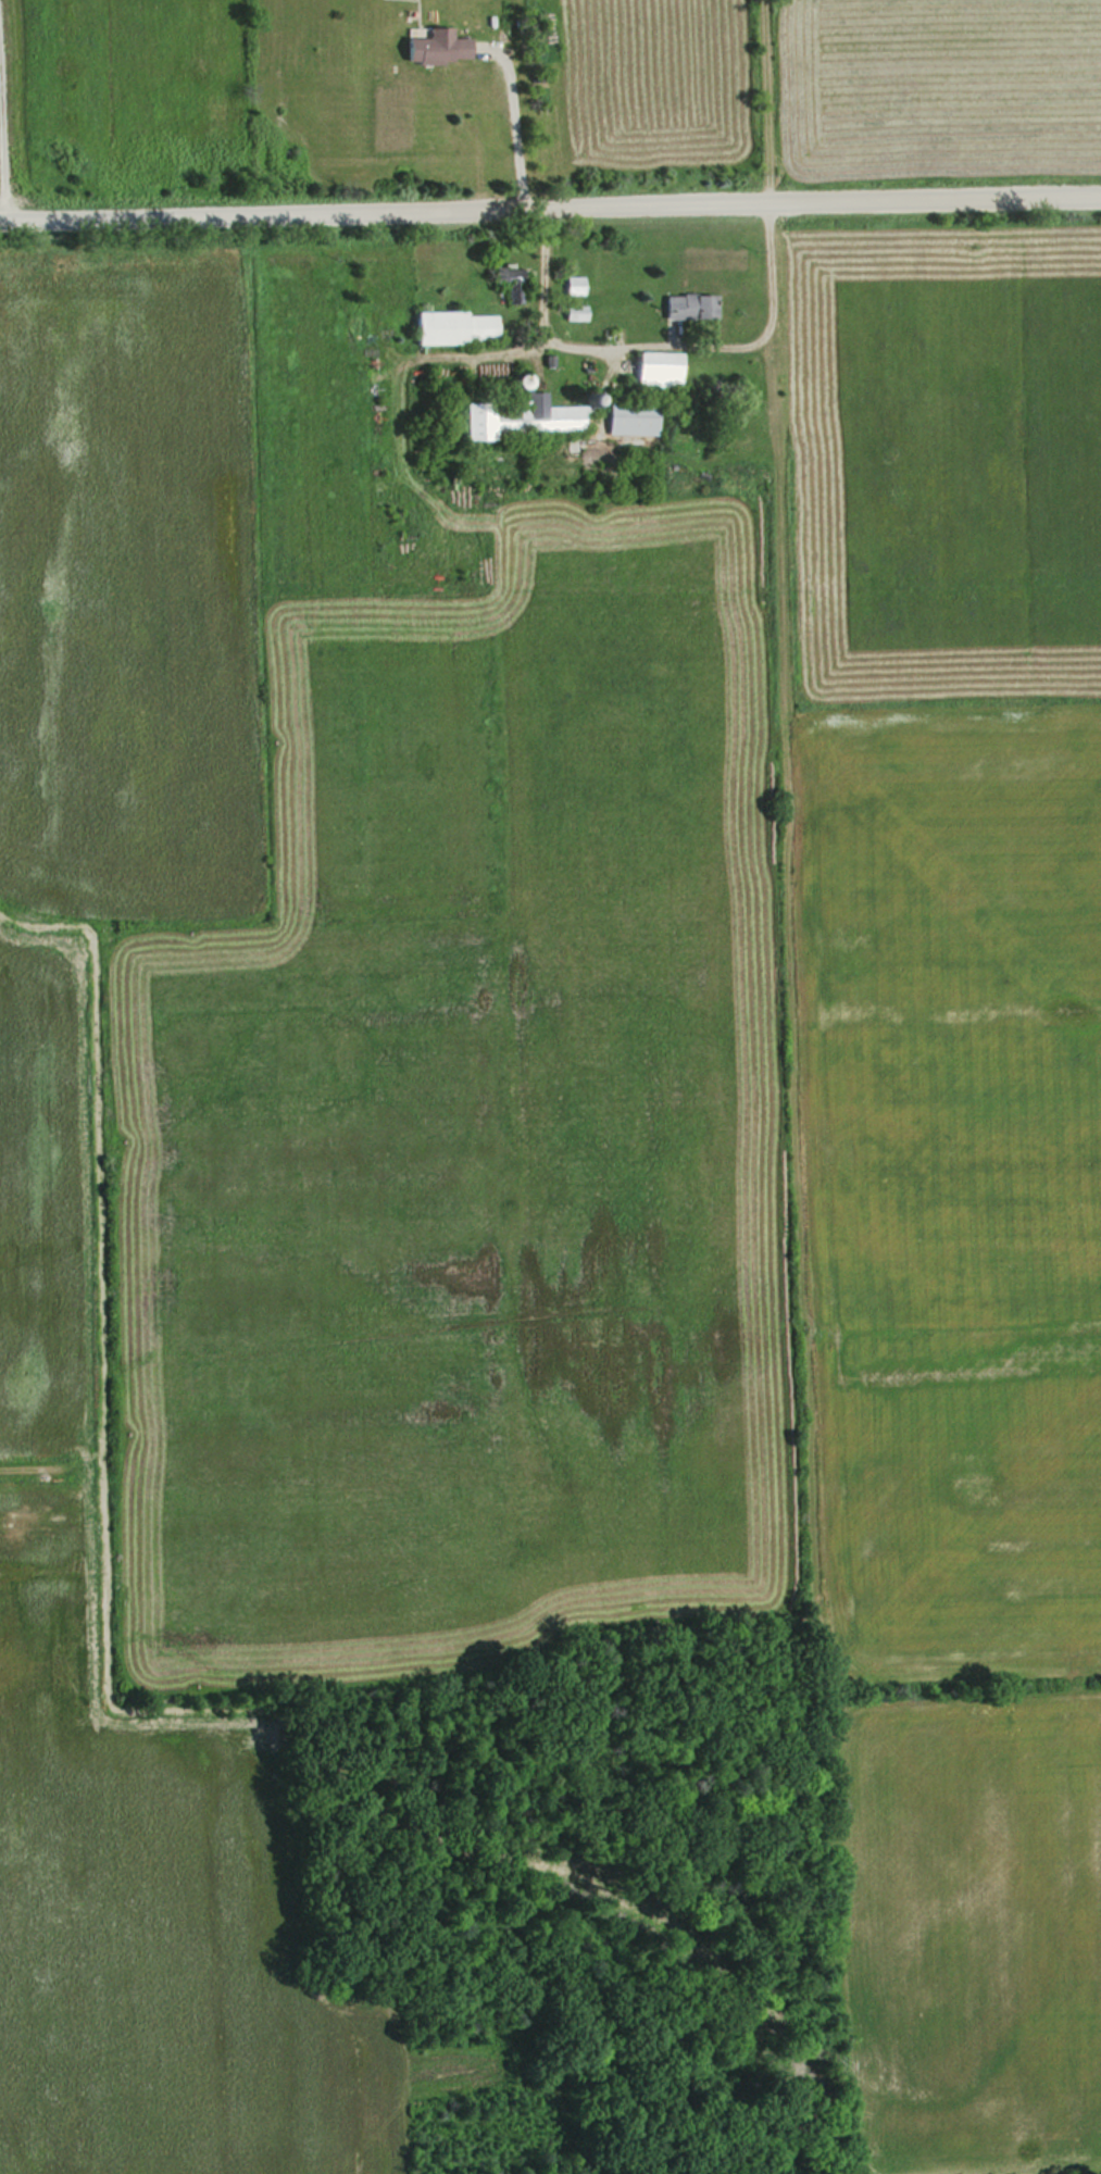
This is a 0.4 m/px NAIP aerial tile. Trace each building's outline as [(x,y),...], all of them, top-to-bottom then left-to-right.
[(463,63),(462,39),(448,39),(448,29),(400,30),(401,64),(463,63)] [(496,263),(488,285),(510,292),(517,270),(496,263)] [(710,294),(660,294),(660,318),(710,318),(710,294)] [(409,312),(409,343),(493,343),(493,312),(409,312)] [(633,388),(679,388),(679,353),(633,353),(633,388)] [(459,399),(460,440),(489,439),(488,432),(580,431),(580,406),(541,406),(540,399),(459,399)] [(603,435),(655,435),(655,401),(603,401),(603,435)] [(814,722),(804,720),(801,737),(812,738),(814,722)]
